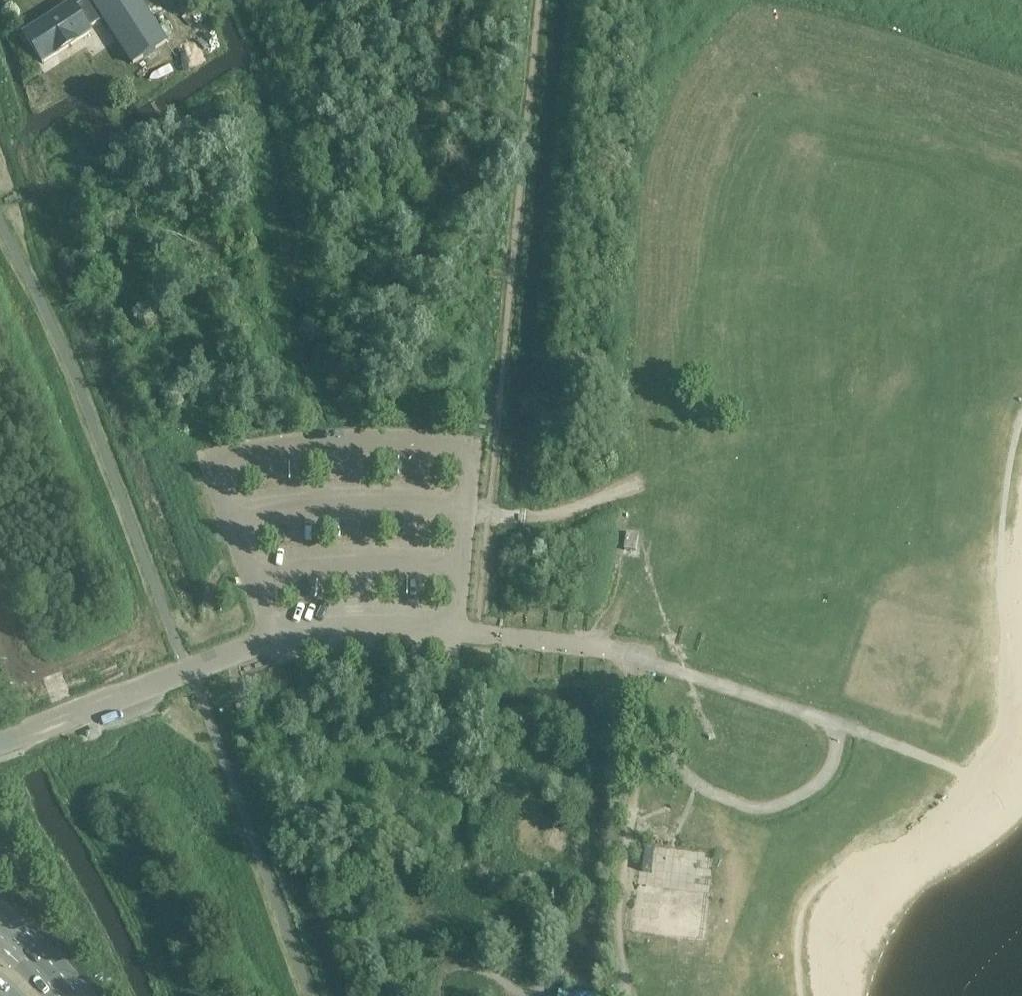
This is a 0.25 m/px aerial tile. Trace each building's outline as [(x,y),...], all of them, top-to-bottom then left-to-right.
[(75,8),(72,3),(25,33),(43,62),(91,31),(88,28),(103,18),(133,63),(166,42),(139,0),(88,0),(75,8)] [(640,882),(634,930),(653,932),(660,885),(665,886),(670,849),(644,845),(638,882),(640,882)] [(698,877),(697,889),(709,890),(713,854),(702,852),(701,853),(698,877)]
